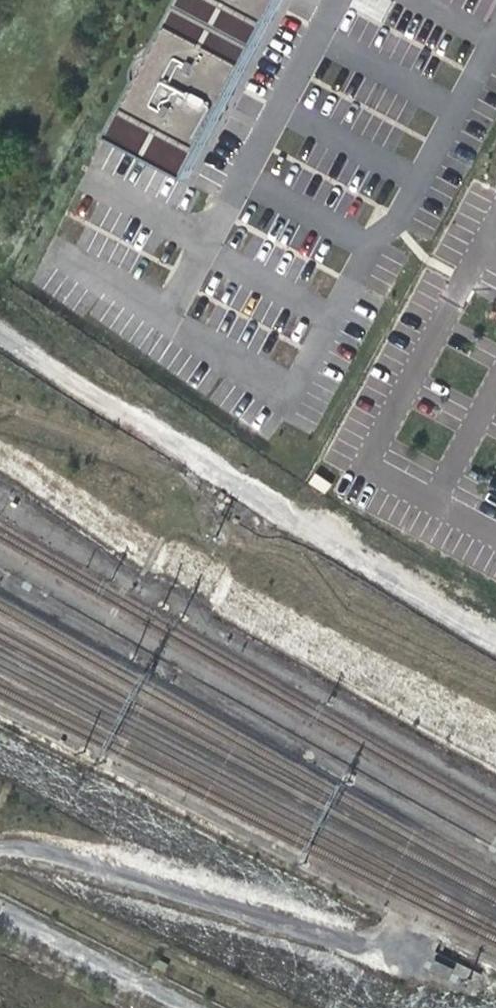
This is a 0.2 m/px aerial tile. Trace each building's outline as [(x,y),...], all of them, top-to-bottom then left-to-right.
[(109,137),(188,179),(284,0),(182,0),(153,54),(149,54),(146,56),(142,61),(140,64),(139,67),(139,73),(139,79),(109,137)]
